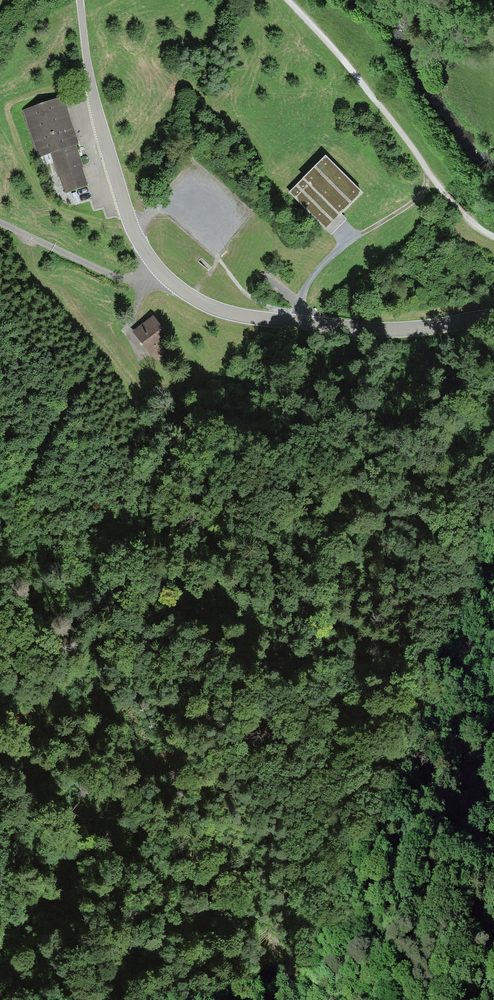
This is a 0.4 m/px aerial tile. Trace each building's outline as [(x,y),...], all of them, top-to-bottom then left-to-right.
[(59,98),(24,110),(40,156),(54,151),(58,163),(55,164),(59,175),(62,174),(68,192),(86,185),(80,167),(82,166),(59,98)] [(361,192),(326,157),(290,192),(325,228),(361,192)] [(155,320),(135,334),(156,362),(169,352),(162,343),(169,337),(155,320)]
